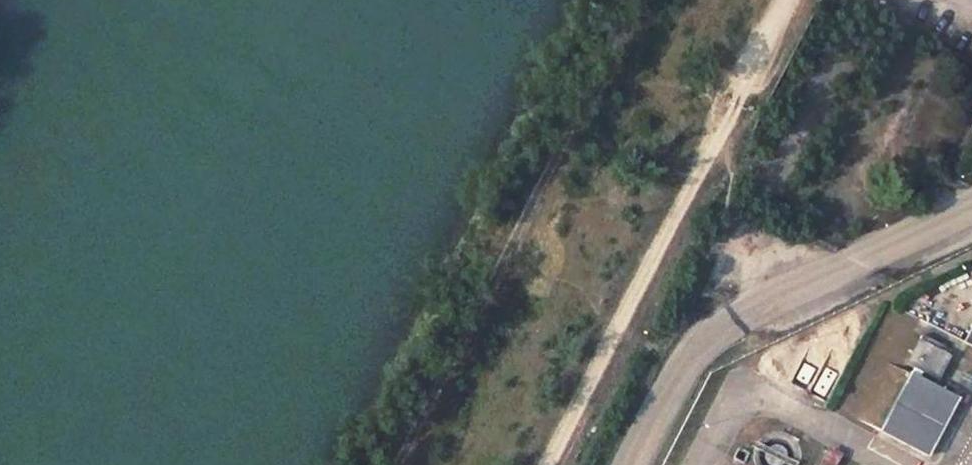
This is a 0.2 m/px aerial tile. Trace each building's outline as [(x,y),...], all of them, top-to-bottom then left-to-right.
[(962,342),(971,347),(971,339),(966,336),(962,342)] [(921,337),(909,361),(934,374),(944,354),(938,351),(940,347),(921,337)] [(950,357),(944,354),(934,374),(940,377),(950,357)] [(821,464),(823,464),(831,464),(836,455),(828,450),(821,464)]
